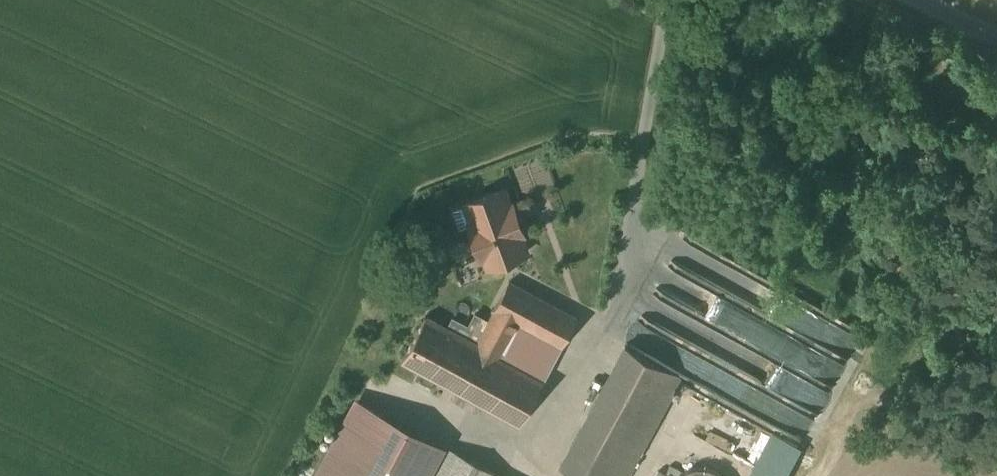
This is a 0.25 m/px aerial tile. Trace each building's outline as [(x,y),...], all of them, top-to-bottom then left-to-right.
[(510,207),(504,190),(466,204),(467,205),(474,223),(470,225),(482,259),(486,257),(489,266),(527,252),(521,235),(523,234),(513,206),(510,207)] [(467,205),(453,210),(460,229),(470,225),(474,223),(467,205)] [(510,282),(495,309),(496,309),(490,321),(455,387),(521,423),(577,318),(510,282)] [(466,338),(427,316),(403,359),(455,387),(490,321),(476,313),(469,327),(471,328),(466,338)] [(561,466),(579,475),(626,475),(681,375),(627,345),(561,466)] [(688,385),(805,440),(830,388),(763,356),(763,357),(752,352),(748,361),(732,354),(724,372),(714,367),(710,376),(696,370),(688,385)] [(446,446),(358,397),(315,475),(430,475),(446,446)] [(792,442),(761,430),(742,475),(778,475),(792,442)] [(446,446),(430,475),(501,475),(446,446)] [(709,467),(702,466),(696,467),(693,468),(689,470),(685,472),(681,475),(680,475),(725,475),(723,474),(721,472),(718,471),(714,469),(709,467)]
